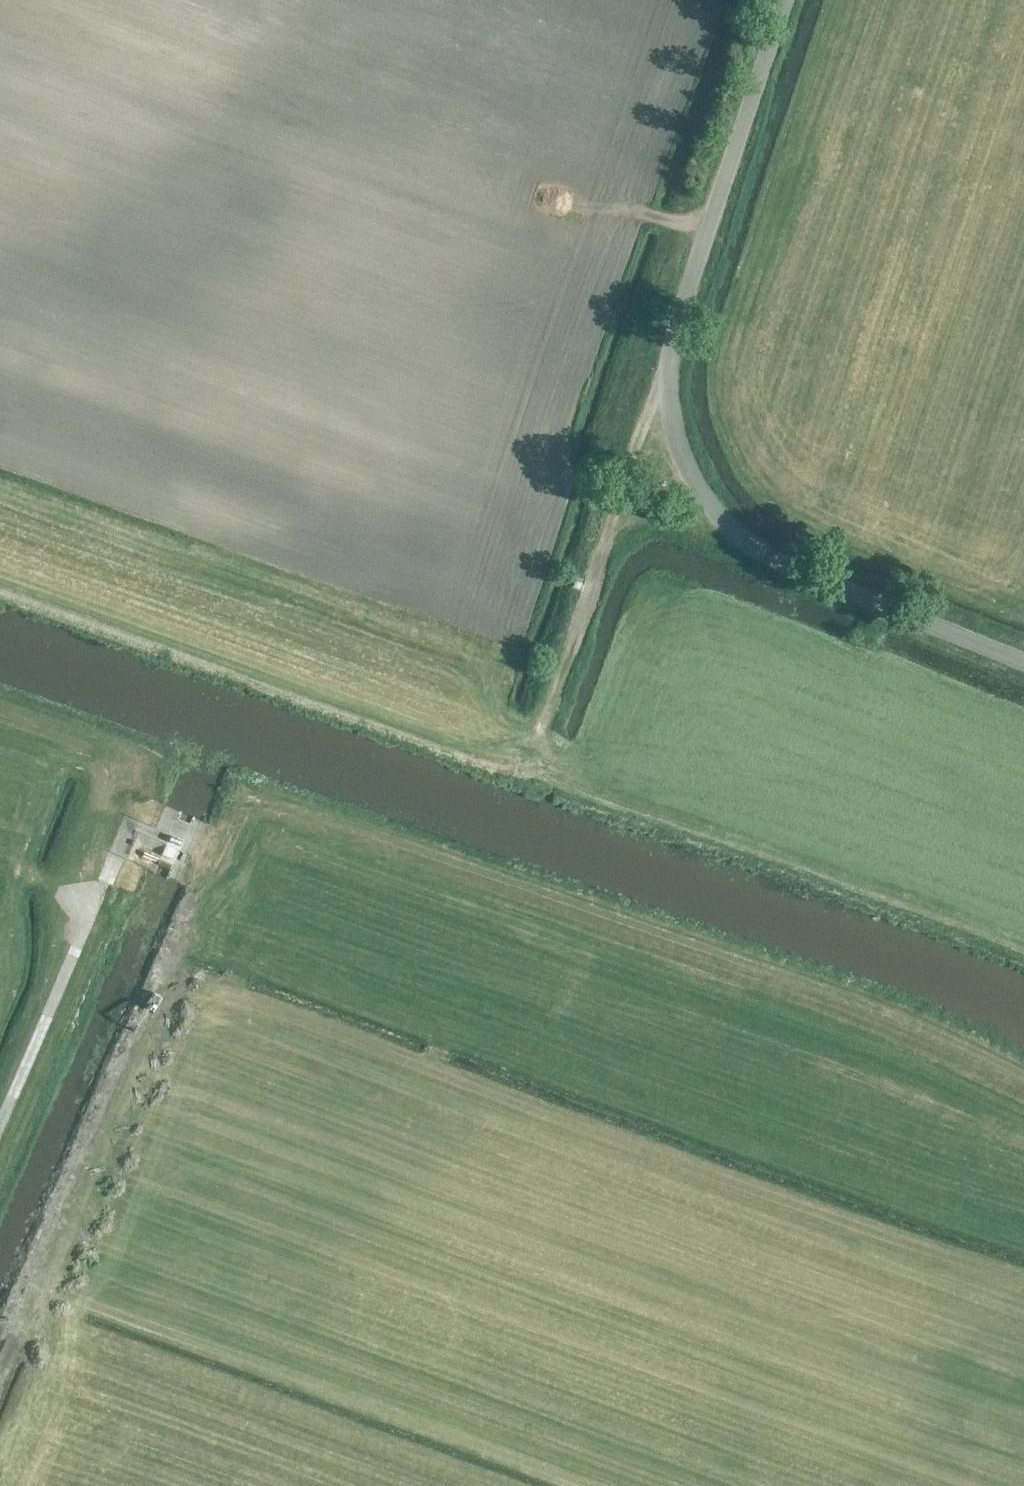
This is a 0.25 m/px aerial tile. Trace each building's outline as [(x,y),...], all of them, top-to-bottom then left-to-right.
[(175,856),(162,852),(160,858),(157,865),(171,869),(173,863),(175,856)]
